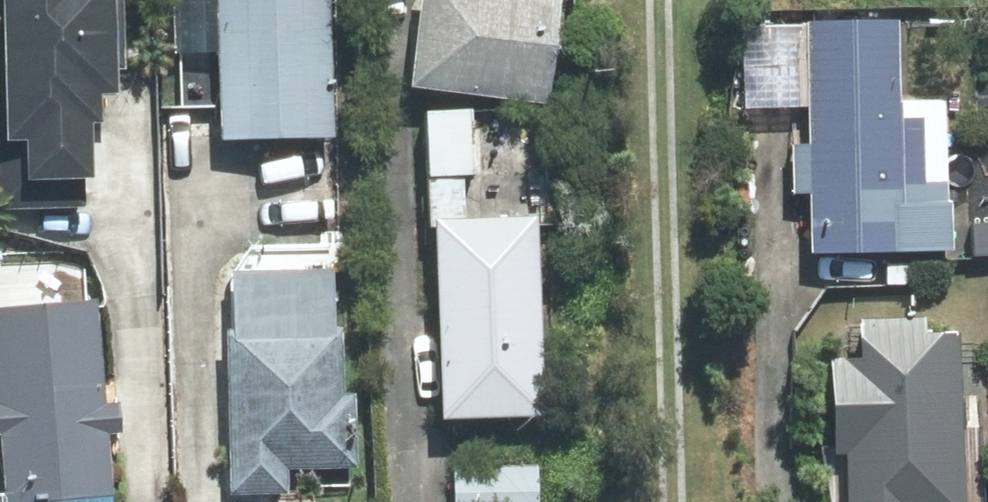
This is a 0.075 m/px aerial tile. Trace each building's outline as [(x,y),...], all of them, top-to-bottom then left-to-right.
[(20,124),(44,127),(46,171),(110,168),(107,106),(131,105),(129,75),(135,75),(132,0),(18,0),(20,124)] [(231,136),(346,139),(343,0),(230,0),(231,136)] [(423,84),(565,97),(574,0),(431,0),(423,84)] [(968,249),(968,190),(957,189),(958,98),(911,97),(912,19),(818,19),(817,136),(794,136),(794,189),(817,189),(817,248),(968,249)] [(526,245),(421,249),(428,431),(534,427),(526,245)] [(223,287),(231,501),(274,501),(273,482),(345,479),(342,403),(332,403),(327,283),(223,287)] [(0,327),(0,501),(101,501),(85,319),(0,327)] [(846,338),(847,369),(831,369),(834,470),(846,470),(847,501),(950,501),(945,336),(846,338)] [(451,477),(452,501),(532,501),(531,474),(451,477)]
